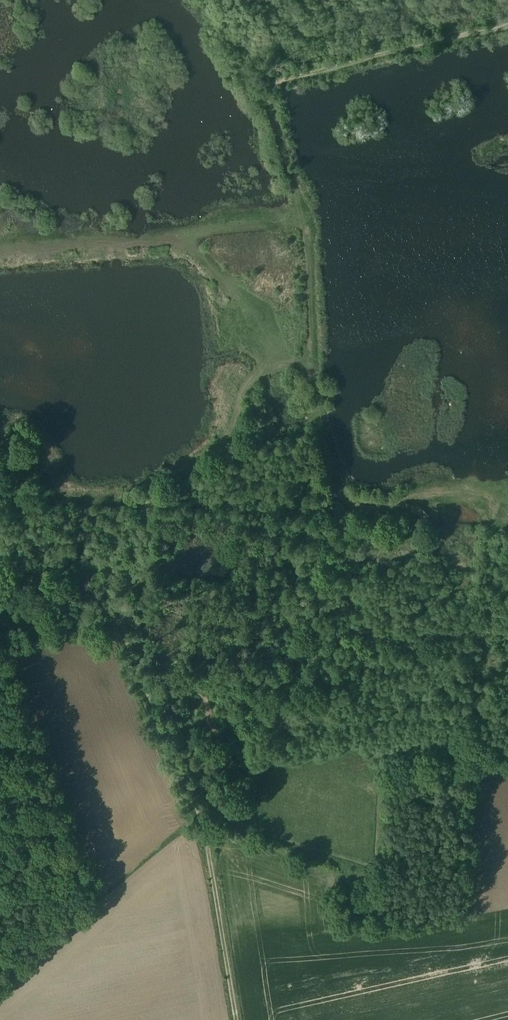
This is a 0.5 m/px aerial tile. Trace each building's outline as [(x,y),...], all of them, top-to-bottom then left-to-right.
[(420,506),(415,510),(419,515),(423,519),(428,514),(420,506)]
